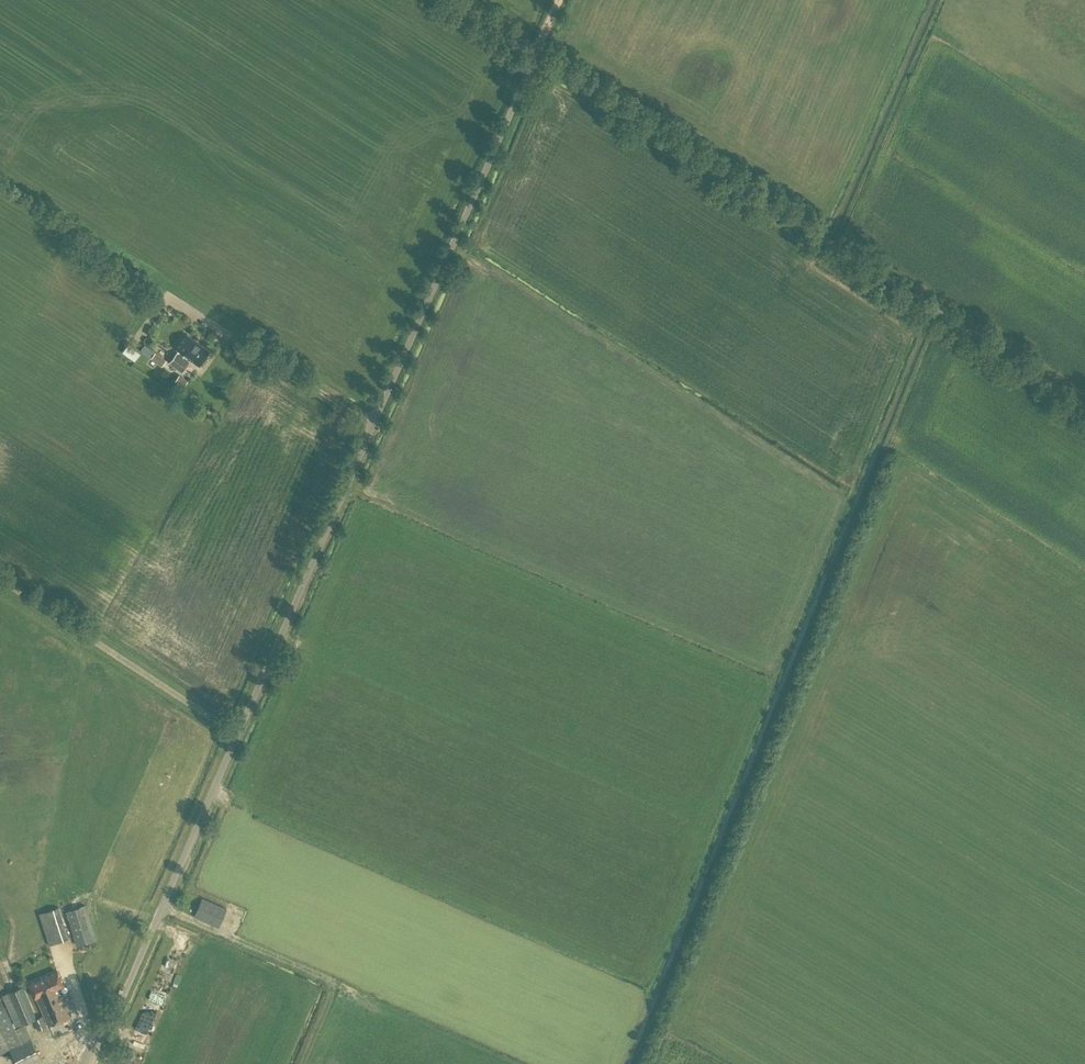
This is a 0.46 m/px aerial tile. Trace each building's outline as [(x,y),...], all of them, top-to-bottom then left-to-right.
[(140,306),(137,310),(142,314),(145,309),(140,306)] [(187,356),(198,342),(186,334),(176,348),(178,349),(187,356)] [(187,356),(190,358),(199,365),(209,350),(198,342),(187,356)] [(140,352),(128,343),(122,351),(134,360),(140,352)] [(144,344),(140,350),(162,366),(166,359),(164,357),(144,344)] [(190,358),(187,356),(178,349),(168,362),(182,372),(190,361),(188,360),(190,358)] [(183,387),(188,380),(179,374),(174,380),(183,387)] [(218,926),(226,908),(202,897),(194,915),(218,926)] [(76,944),(95,938),(85,905),(66,911),(76,944)] [(49,944),(68,938),(58,906),(39,913),(49,944)] [(9,1048),(17,1063),(29,1063),(40,1058),(23,1024),(22,1023),(33,1018),(37,1029),(45,1025),(44,1022),(46,1021),(48,1024),(71,1014),(59,986),(63,984),(57,971),(28,983),(34,997),(36,996),(45,1018),(43,1019),(41,1015),(36,1017),(22,985),(9,991),(1,995),(13,1022),(12,1022),(0,997),(0,1052),(9,1048)]
